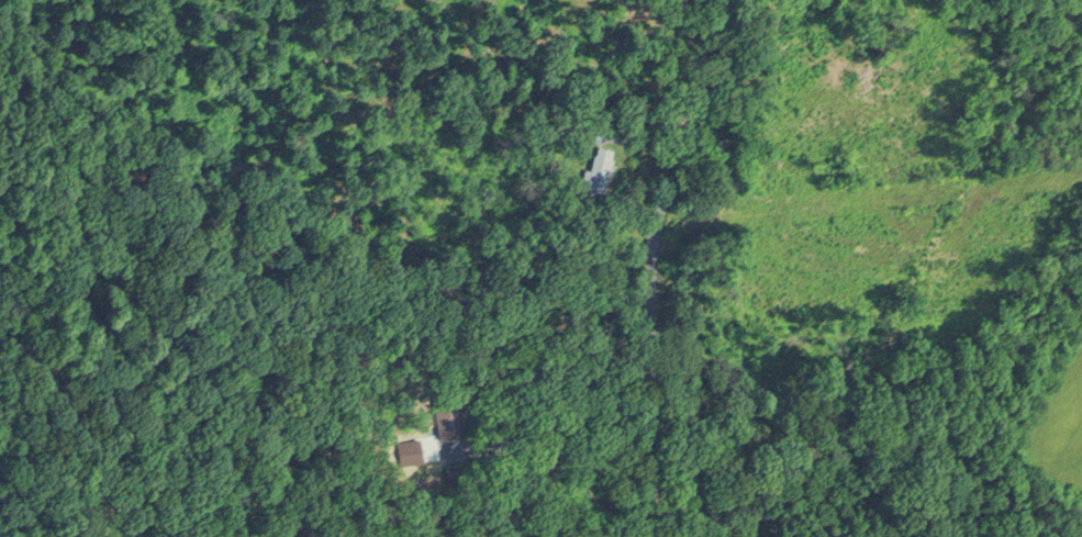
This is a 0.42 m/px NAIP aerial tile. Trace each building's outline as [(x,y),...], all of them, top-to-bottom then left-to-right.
[(584,186),(603,191),(615,147),(597,142),(584,186)] [(434,395),(434,435),(455,435),(455,395),(434,395)]
